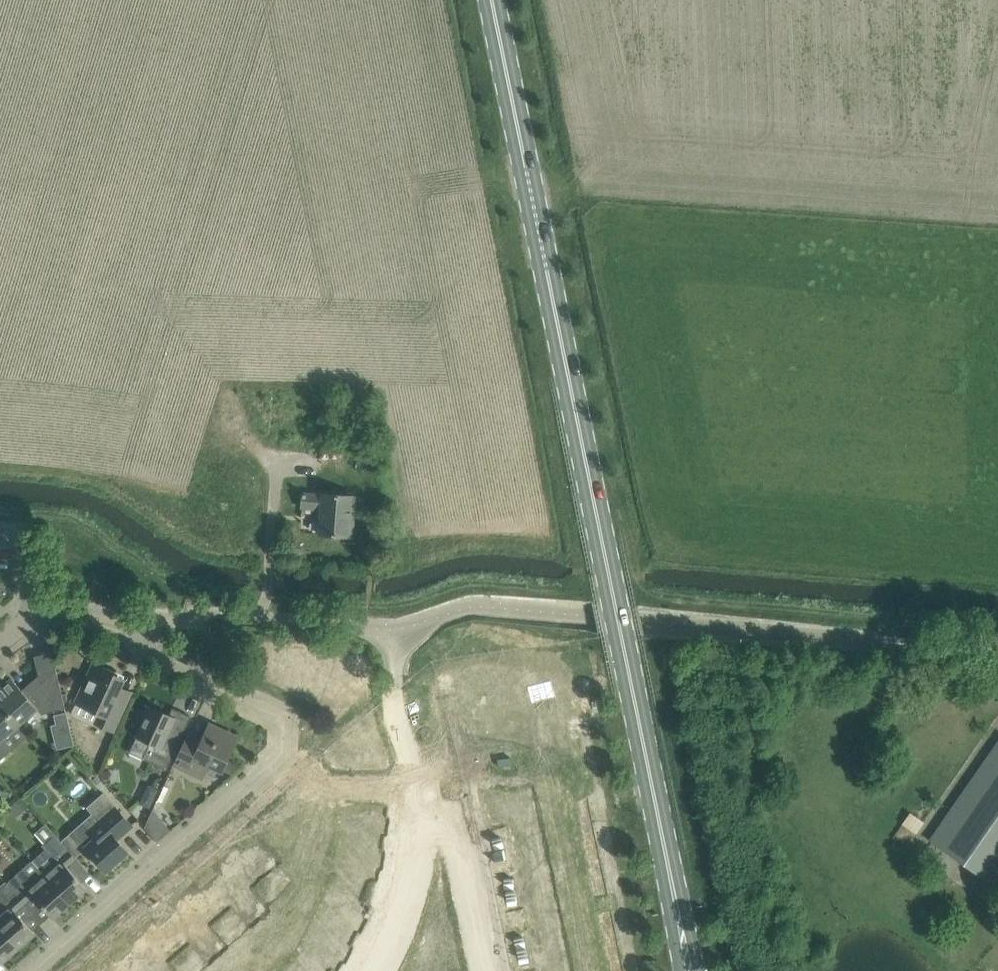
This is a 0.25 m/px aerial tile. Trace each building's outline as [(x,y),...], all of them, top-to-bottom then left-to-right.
[(352,536),(353,521),(350,520),(352,495),(325,493),(325,494),(304,493),(302,507),(322,509),(320,533),(352,536)] [(113,729),(118,719),(126,701),(115,696),(123,679),(94,666),(78,701),(100,711),(95,720),(113,729)] [(66,707),(56,669),(43,672),(44,678),(27,694),(12,677),(0,688),(0,703),(19,725),(38,708),(42,713),(66,707)] [(19,725),(0,703),(0,760),(0,761),(9,752),(0,742),(19,725)] [(143,724),(133,745),(146,751),(143,759),(167,770),(183,734),(192,716),(179,710),(175,718),(151,706),(143,724)] [(188,738),(175,764),(203,776),(209,763),(222,769),(233,774),(243,766),(227,759),(237,737),(210,724),(205,736),(191,730),(188,738)] [(69,729),(60,731),(63,744),(73,741),(69,729)] [(993,752),(981,770),(932,841),(981,877),(997,853),(997,745),(993,752)] [(91,769),(81,779),(91,790),(101,780),(91,769)] [(103,780),(94,788),(104,798),(112,790),(103,780)] [(159,789),(149,784),(140,803),(150,808),(159,789)] [(12,792),(2,789),(0,795),(0,801),(8,804),(12,792)] [(17,816),(30,806),(21,796),(9,807),(17,816)] [(82,822),(69,833),(84,850),(86,848),(93,856),(106,871),(129,851),(118,838),(133,825),(120,810),(116,805),(100,819),(89,829),(82,822)] [(145,827),(159,815),(153,809),(145,827)] [(911,812),(903,824),(916,833),(924,822),(911,812)] [(340,845),(339,848),(378,852),(378,850),(379,841),(380,837),(380,836),(380,831),(342,826),(341,836),(340,845)] [(37,865),(70,903),(87,888),(67,865),(77,858),(59,837),(55,833),(45,842),(43,844),(46,848),(50,853),(37,865)] [(223,873),(216,880),(251,920),(264,908),(245,887),(275,861),(262,846),(259,842),(242,857),(240,855),(236,850),(235,850),(235,849),(234,851),(234,850),(224,859),(223,860),(223,861),(217,866),(223,873)] [(338,859),(337,870),(345,871),(348,872),(363,873),(363,874),(364,874),(375,875),(376,863),(380,864),(381,854),(378,854),(378,852),(339,848),(339,851),(338,859)] [(24,867),(7,883),(25,903),(34,895),(53,917),(70,903),(37,865),(29,872),(24,867)] [(181,910),(174,916),(209,956),(222,945),(204,924),(232,899),(250,921),(251,920),(216,880),(200,894),(198,892),(199,891),(194,886),(193,886),(192,887),(182,895),(182,896),(181,897),(175,903),(181,910)] [(0,889),(0,926),(19,948),(36,933),(16,910),(25,903),(7,883),(0,889)] [(322,907),(321,909),(356,927),(356,925),(360,927),(364,918),(360,917),(366,906),(356,901),(355,901),(341,894),(338,892),(338,893),(331,889),(326,899),(322,907)] [(313,926),(311,929),(346,946),(347,943),(351,936),(353,932),(354,931),(353,931),(356,927),(321,909),(317,919),(316,918),(313,926)] [(132,953),(148,970),(171,970),(162,960),(190,936),(208,957),(209,956),(174,916),(158,930),(157,928),(152,923),(151,923),(150,924),(140,932),(139,933),(139,934),(133,939),(139,947),(132,953)] [(2,962),(19,948),(0,926),(0,960),(2,962)] [(306,939),(301,949),(308,953),(311,954),(325,961),(326,962),(326,961),(336,966),(341,956),(344,957),(349,949),(345,947),(346,946),(311,929),(310,932),(310,931),(306,939)] [(132,953),(116,967),(115,965),(110,959),(110,960),(110,959),(108,960),(98,969),(99,969),(97,970),(98,970),(97,970),(148,970),(132,953)]
